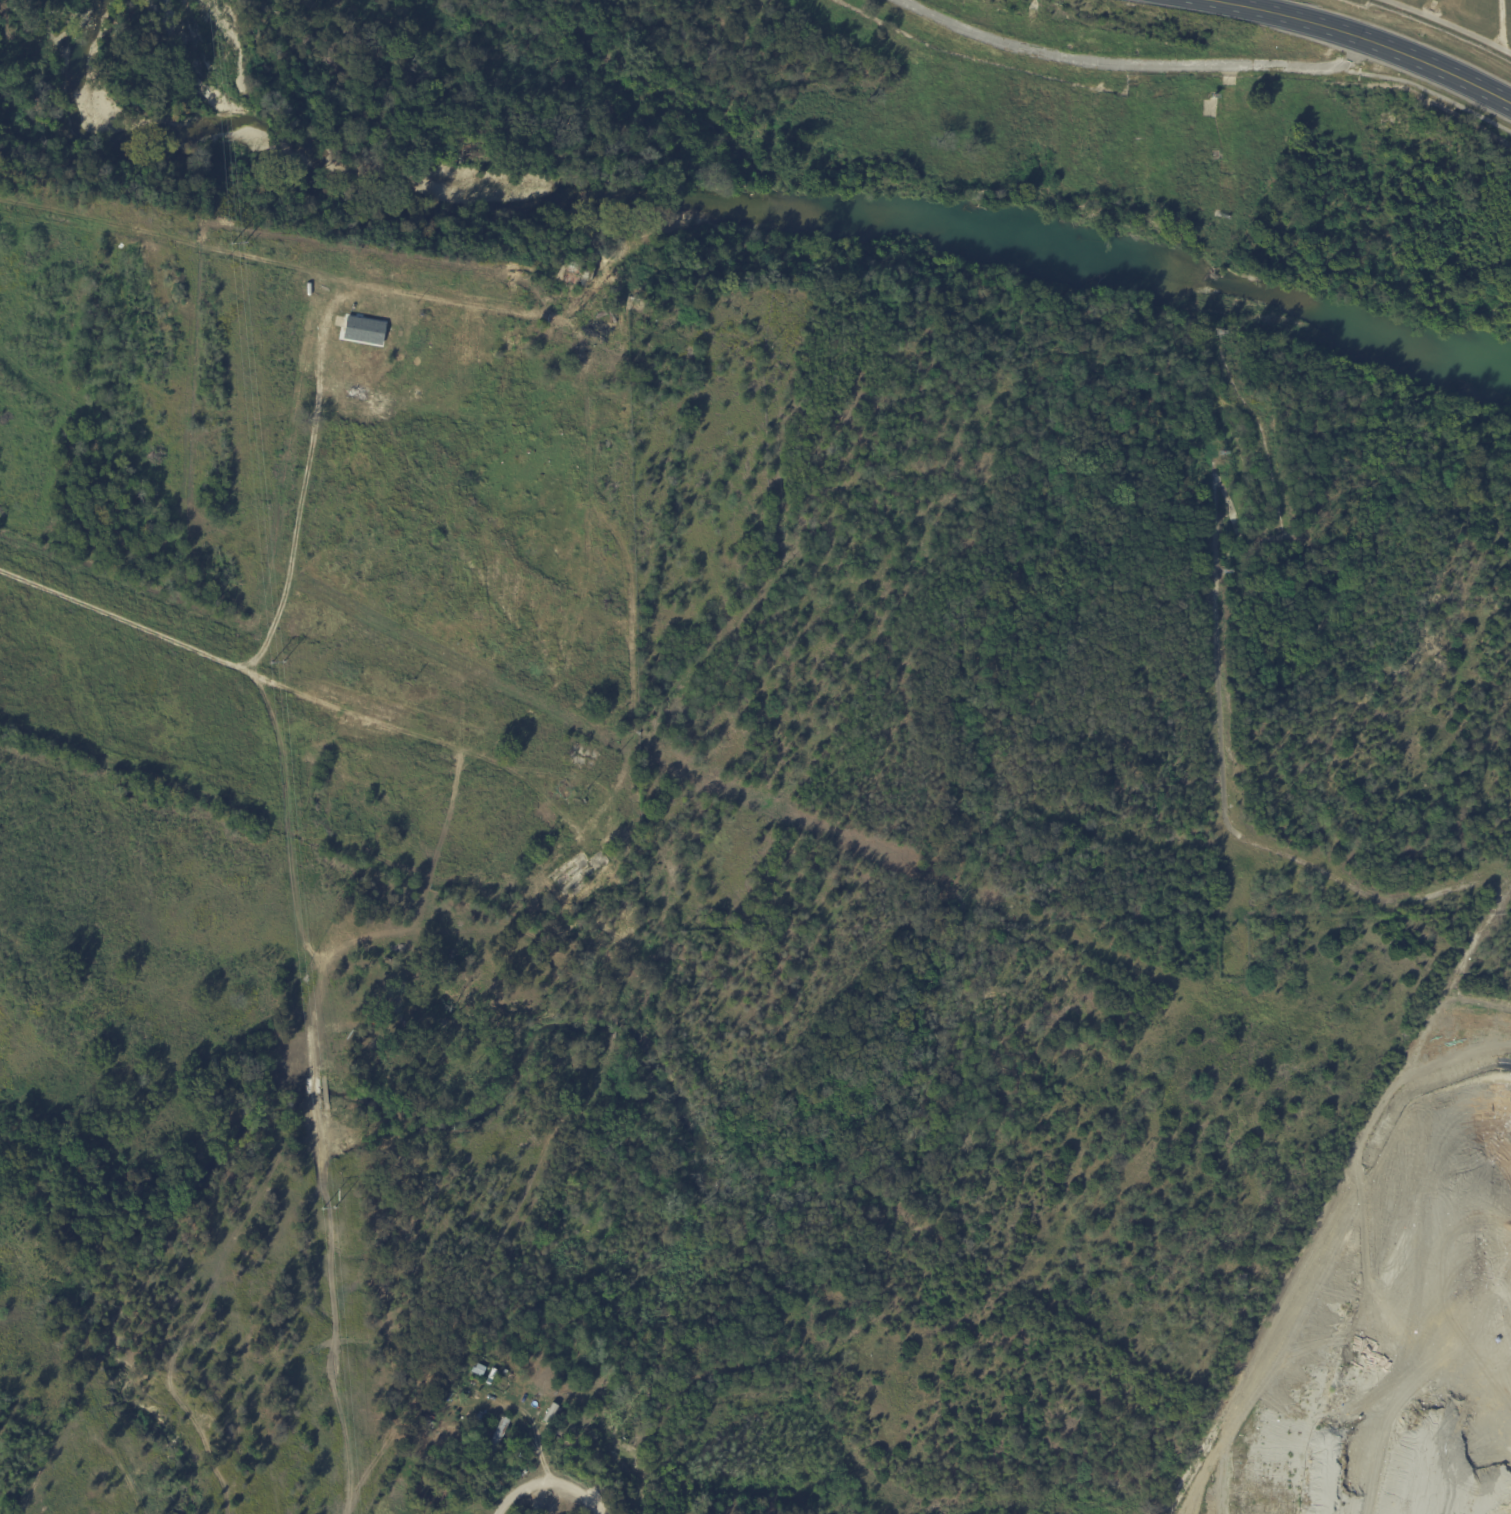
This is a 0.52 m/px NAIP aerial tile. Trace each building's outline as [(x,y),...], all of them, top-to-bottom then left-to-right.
[(345,328),(347,316),(386,323),(382,346),(343,340),(345,328)] [(1236,1275),(1247,1275),(1247,1284),(1236,1284),(1236,1275)] [(512,1387),(520,1390),(518,1394),(516,1393),(514,1398),(509,1396),(512,1387)] [(477,1414),(486,1419),(483,1425),(474,1420),(477,1414)] [(490,1462),(482,1458),(486,1449),(480,1446),(483,1441),(489,1443),(501,1417),(509,1421),(490,1462)]
